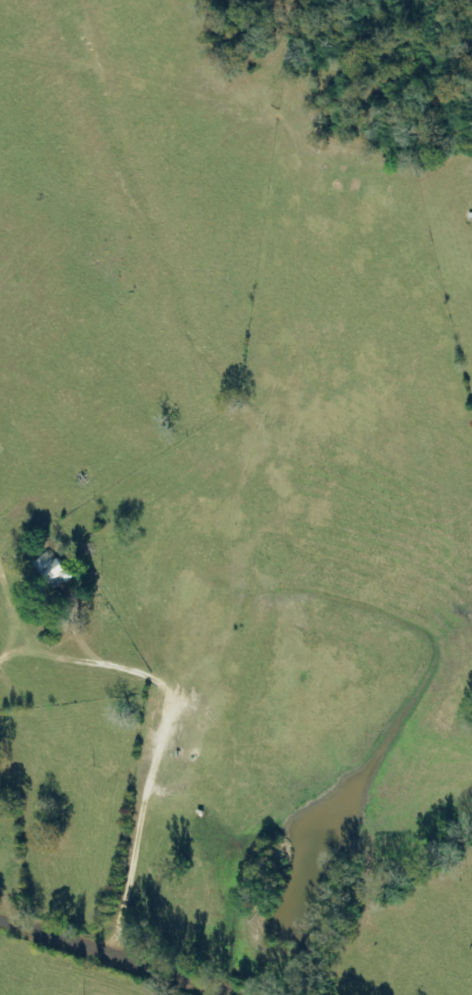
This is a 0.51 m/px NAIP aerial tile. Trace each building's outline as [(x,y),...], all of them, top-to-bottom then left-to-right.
[(56,560),(49,552),(36,562),(58,589),(74,576),(59,557),(56,560)]
